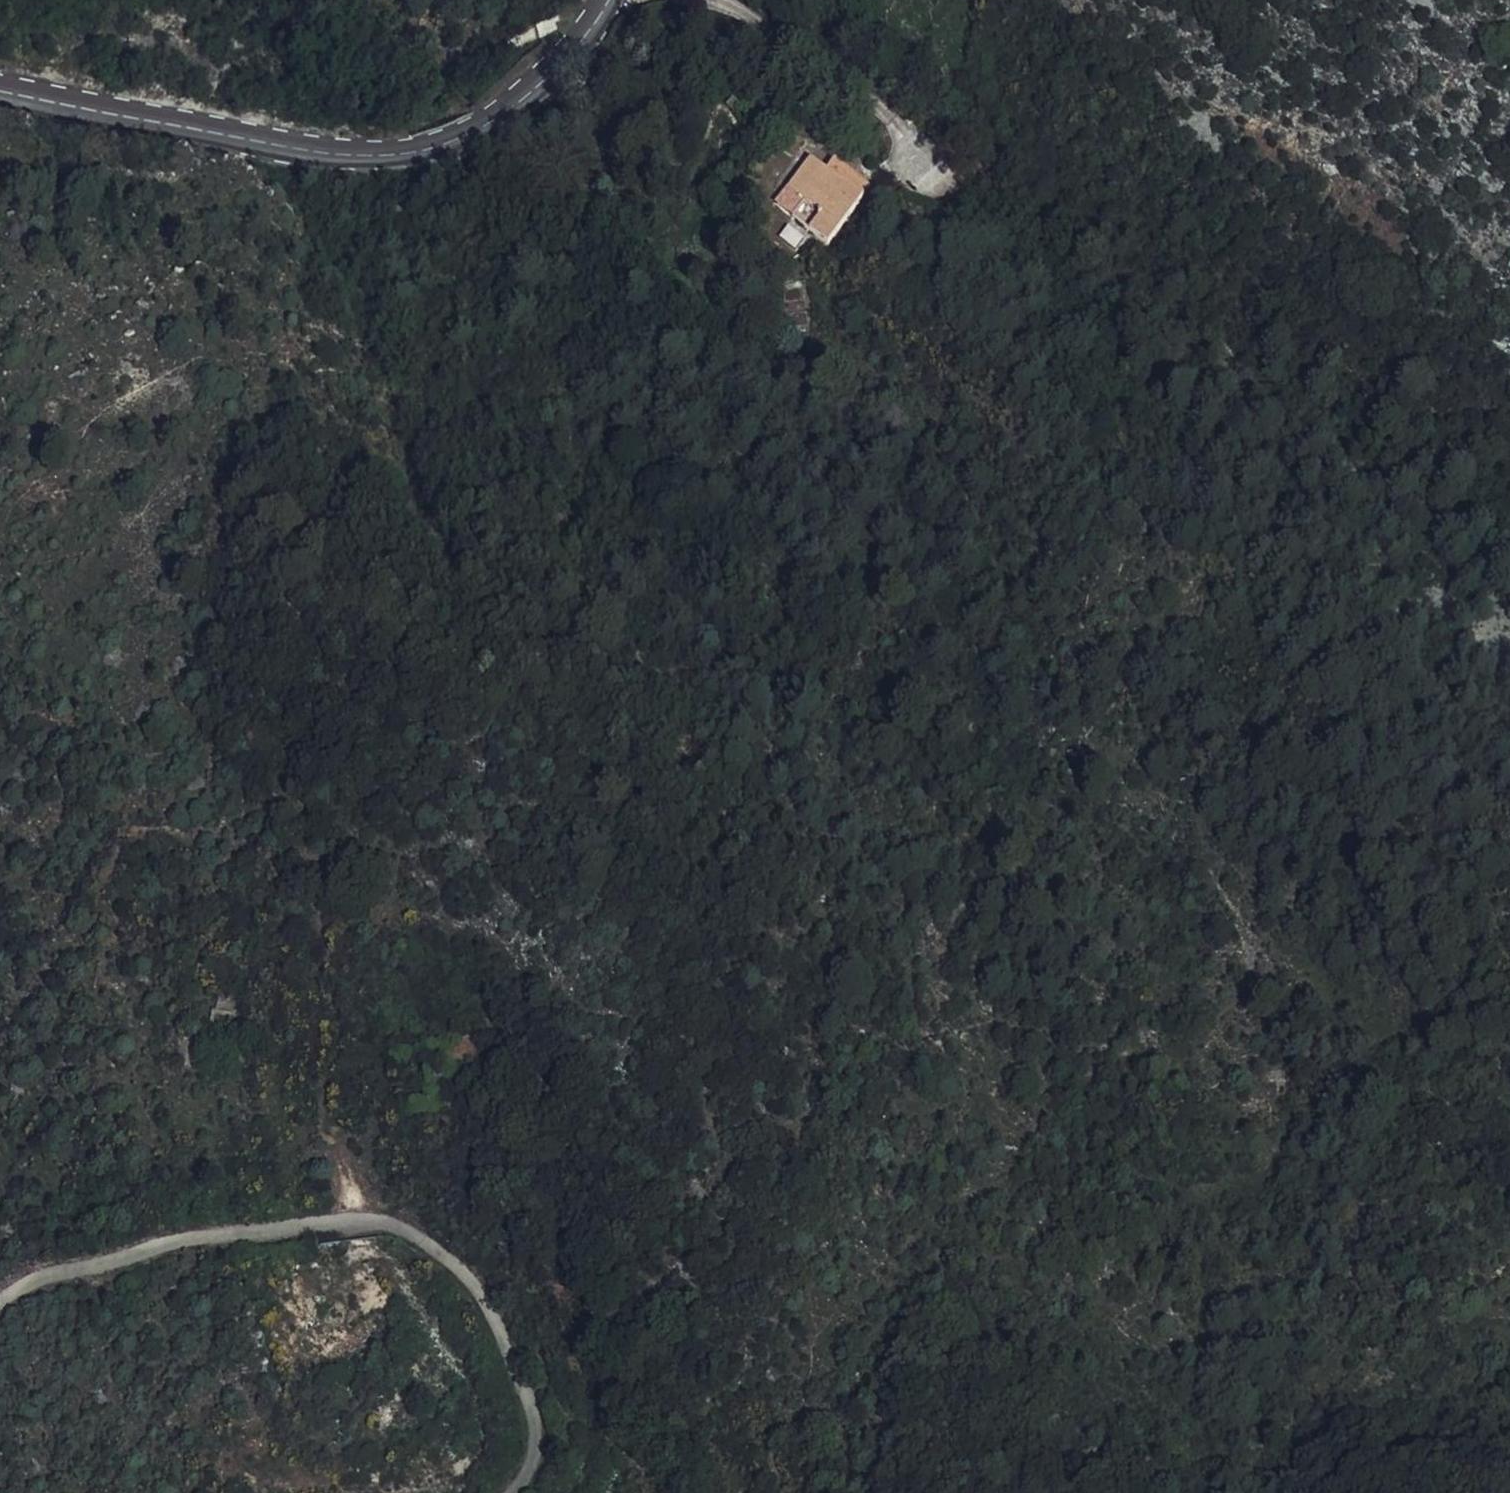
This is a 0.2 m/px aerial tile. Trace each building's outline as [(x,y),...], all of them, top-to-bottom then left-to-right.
[(830,161),(822,172),(861,199),(869,186),(830,161)] [(831,246),(861,199),(822,172),(806,162),(786,191),(801,202),(790,218),(831,246)] [(774,207),(790,218),(801,202),(786,191),(774,207)]
